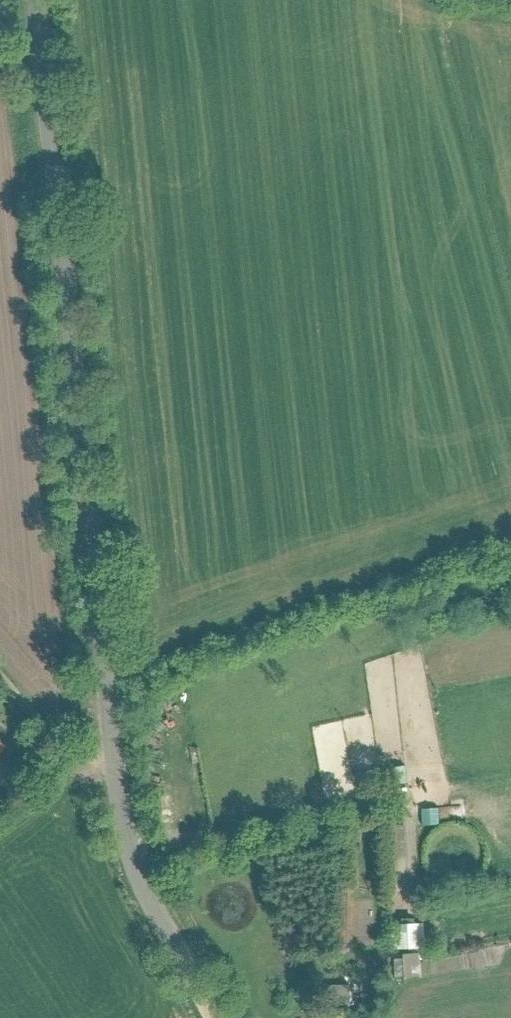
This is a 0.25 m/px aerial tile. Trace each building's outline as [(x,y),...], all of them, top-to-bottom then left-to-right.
[(425,948),(424,923),(392,924),(393,949),(425,948)] [(328,1006),(351,1006),(351,987),(329,986),(328,1006)]
